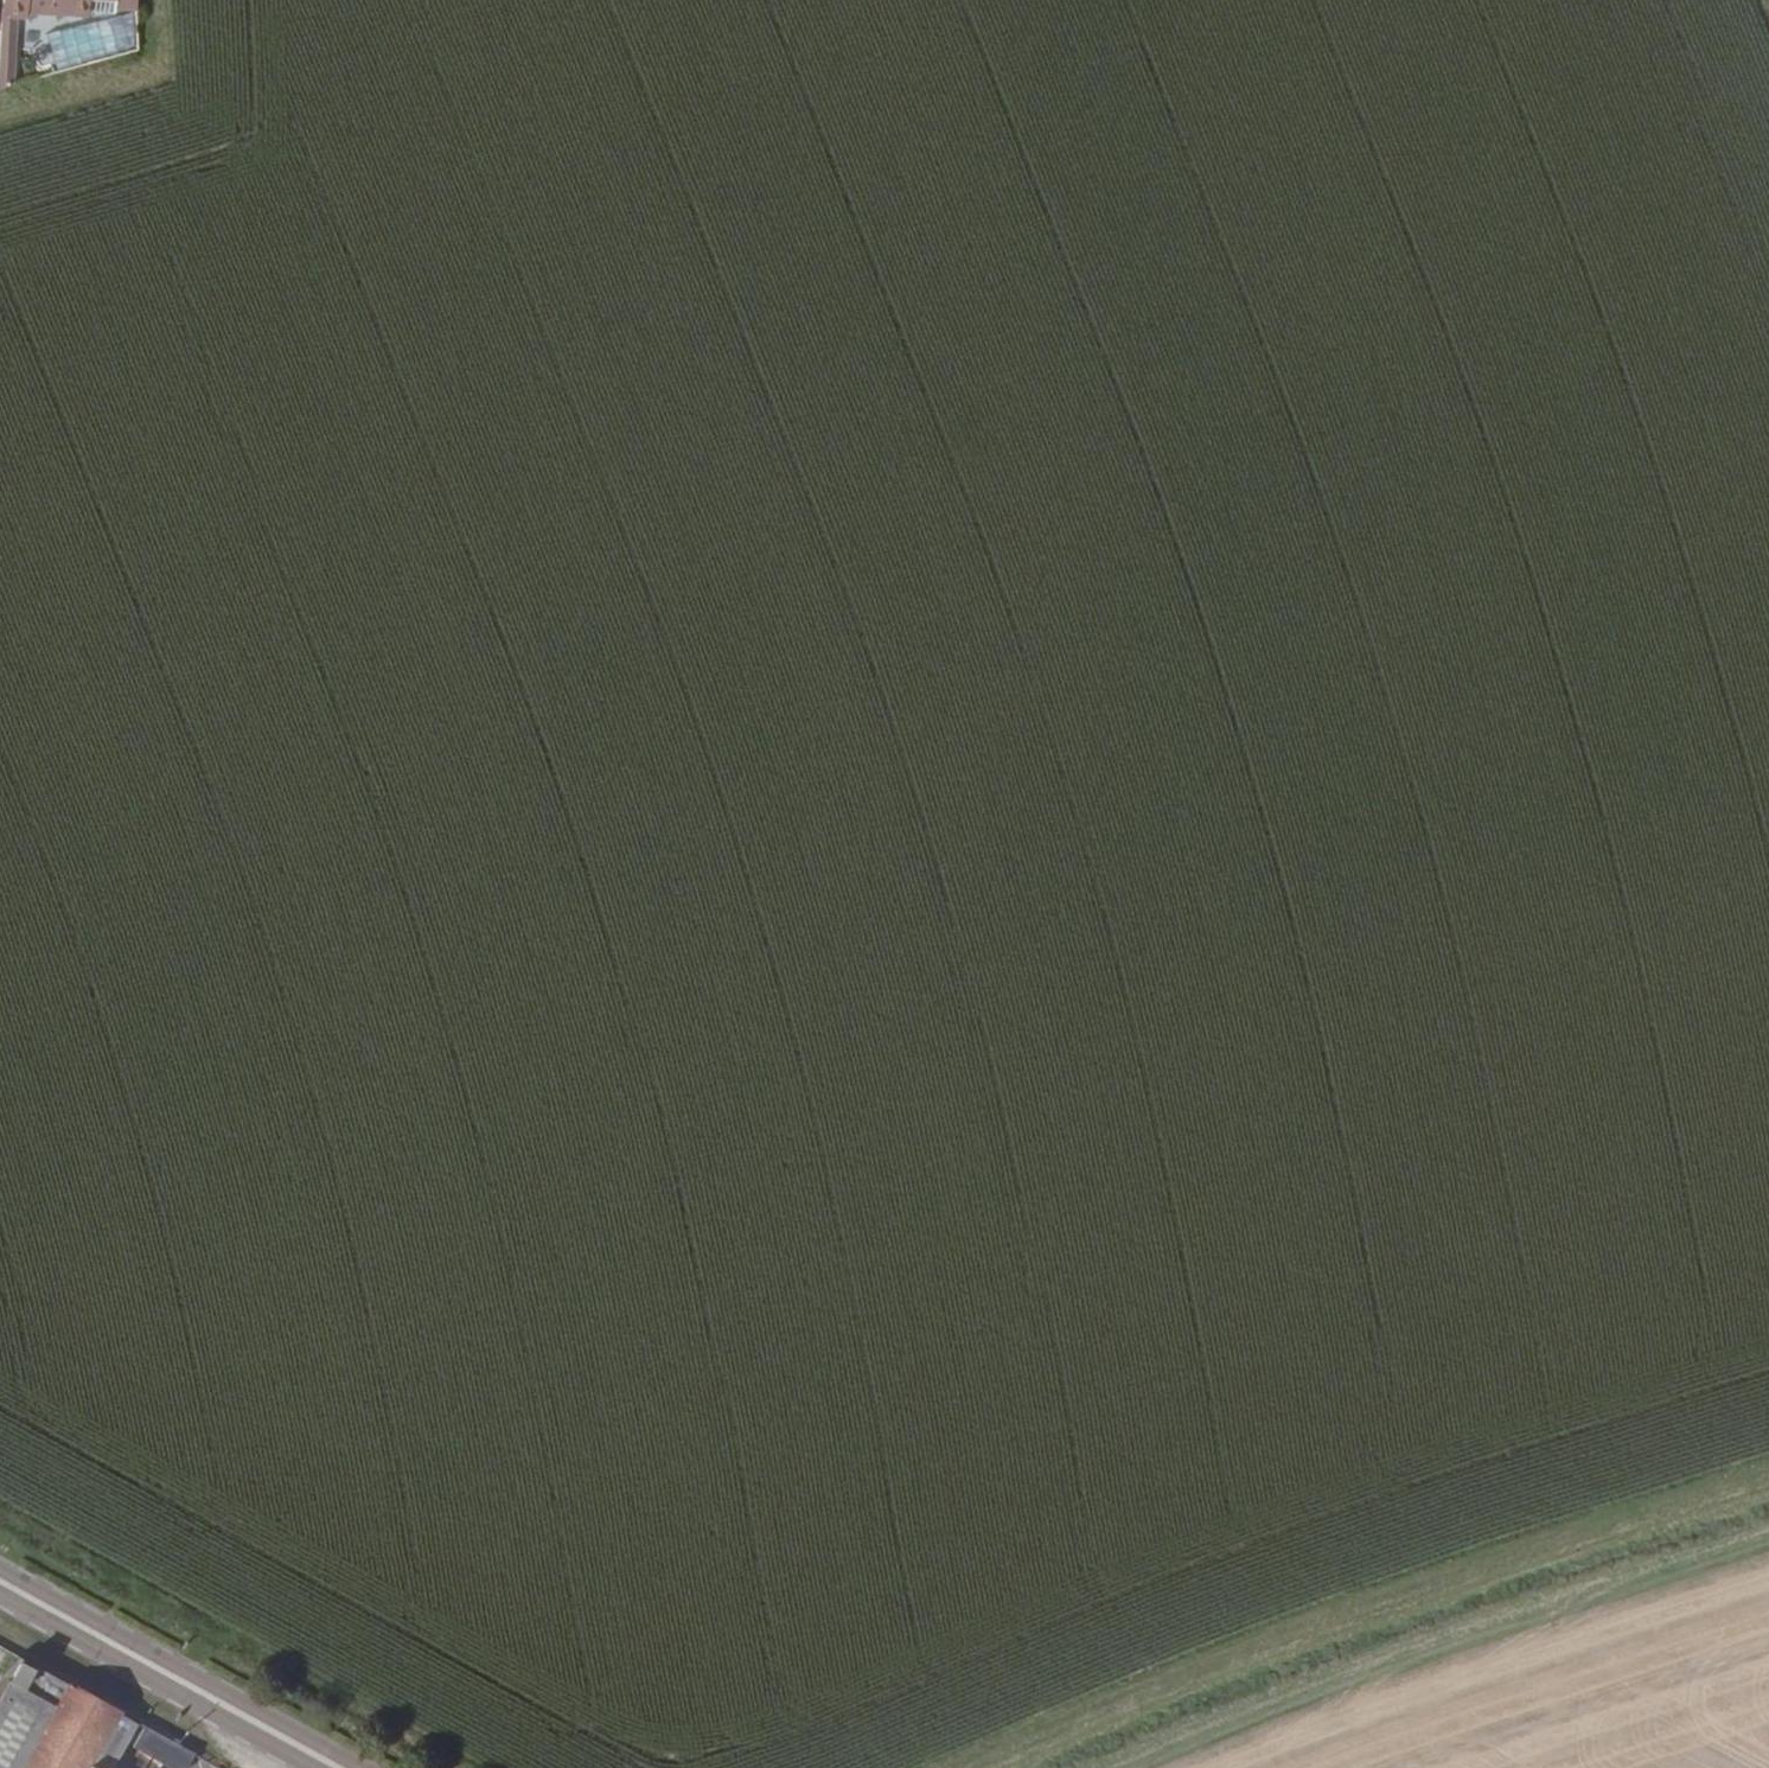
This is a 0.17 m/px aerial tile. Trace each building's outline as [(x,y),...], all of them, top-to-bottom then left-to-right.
[(9,28),(19,29),(19,23),(83,24),(83,20),(109,21),(109,0),(0,0),(0,27),(9,28)] [(135,14),(115,15),(118,51),(138,50),(135,14)] [(0,27),(0,88),(7,86),(9,28),(0,27)] [(0,1665),(0,1767),(101,1767),(86,1760),(113,1708),(13,1654),(0,1665)] [(195,1753),(143,1724),(132,1744),(178,1767),(187,1767),(195,1753)]
